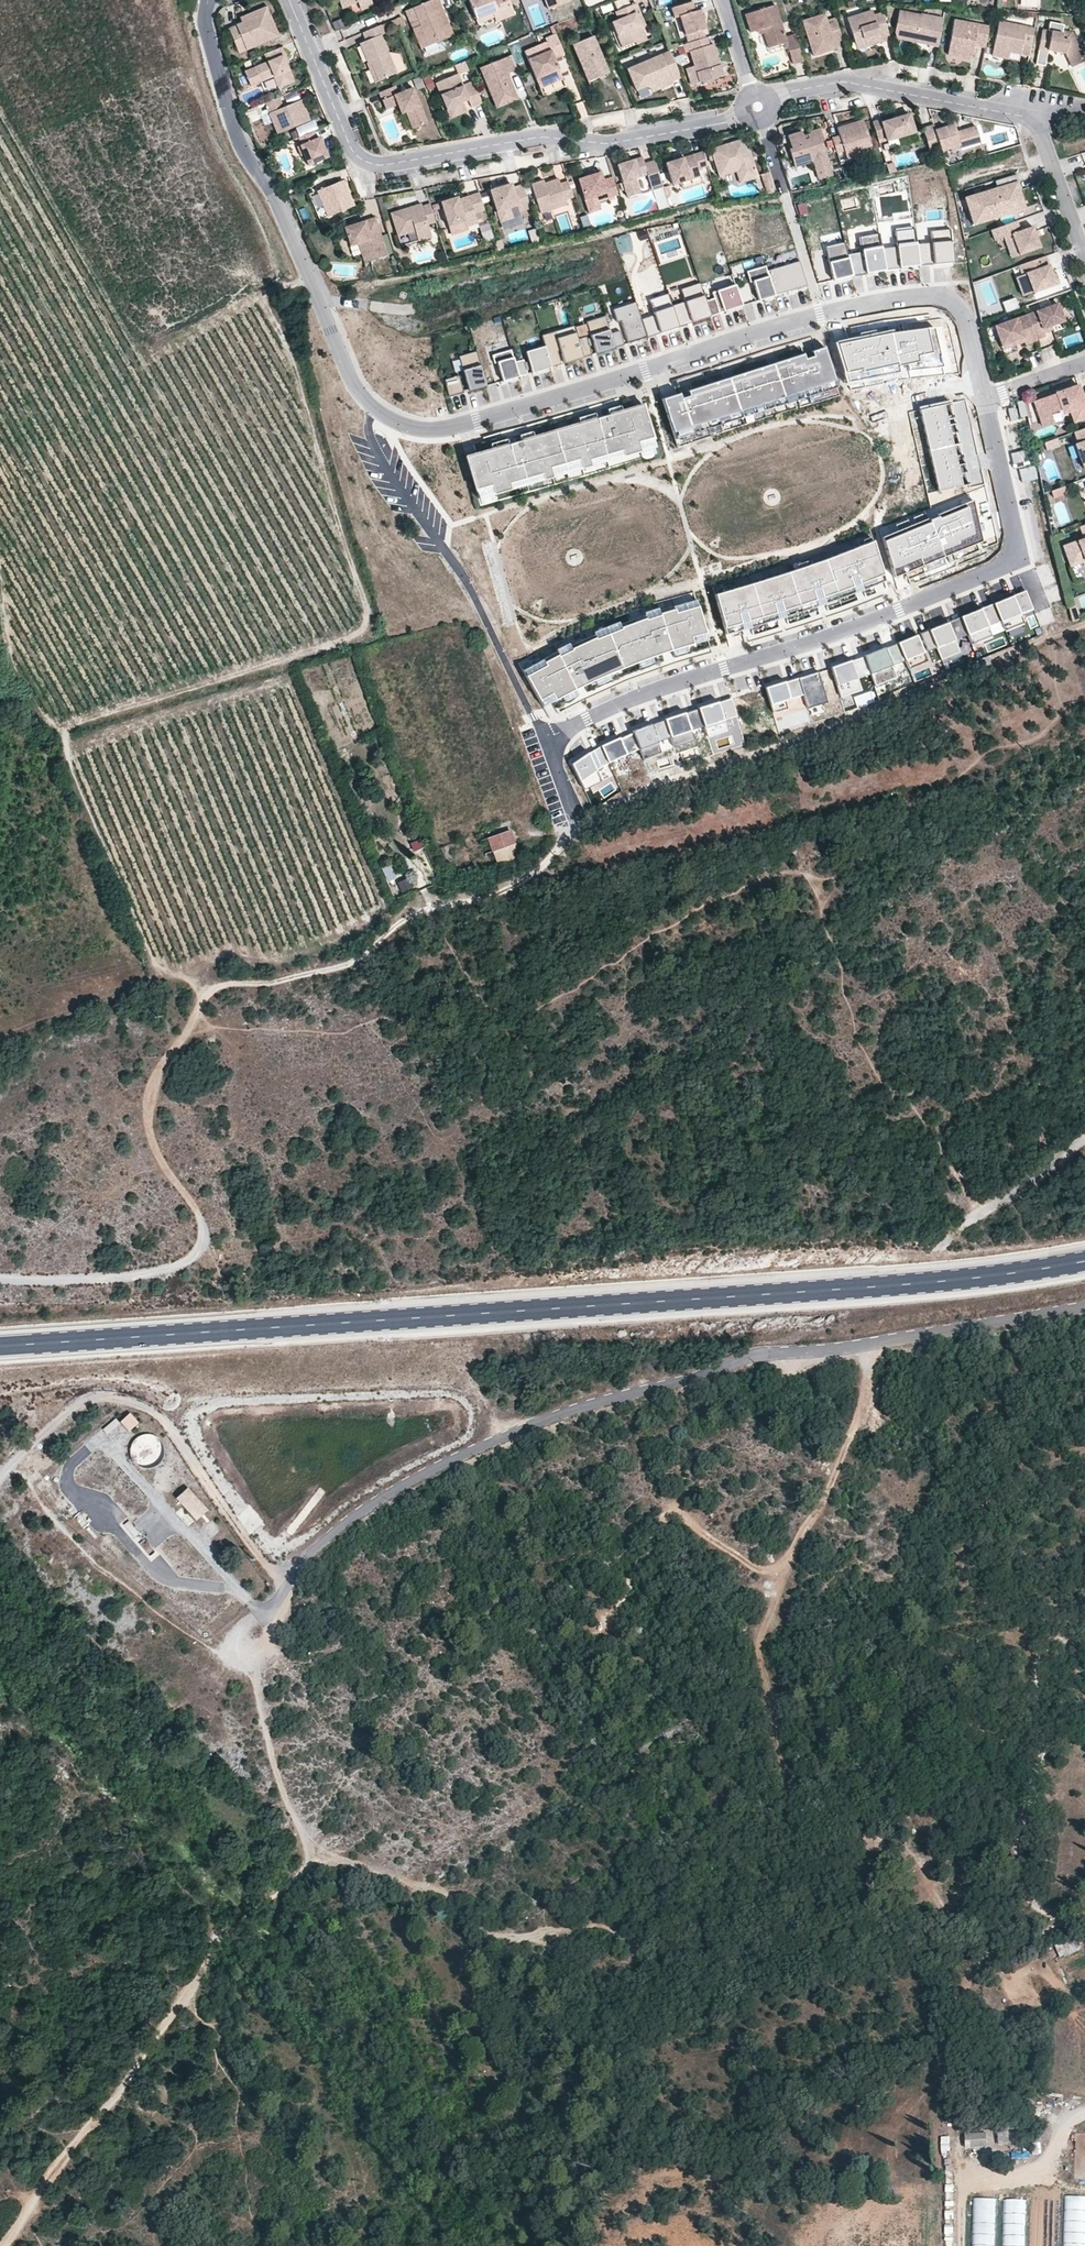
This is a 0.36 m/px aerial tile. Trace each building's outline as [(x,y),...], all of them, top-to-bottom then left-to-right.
[(371,0),(361,0),(357,1),(361,11),(373,5),(371,0)] [(439,0),(431,0),(413,8),(418,20),(410,23),(421,49),(453,35),(439,0)] [(509,0),(468,0),(476,19),(492,13),(494,17),(496,21),(514,14),(509,0)] [(570,0),(545,0),(548,10),(570,1),(570,0)] [(705,29),(699,10),(694,11),(691,2),(671,8),(674,18),(679,16),(685,35),(686,35),(688,43),(705,38),(703,30),(705,29)] [(641,27),(635,12),(639,11),(636,3),(615,12),(618,19),(612,22),(622,47),(635,42),(636,45),(646,40),(641,27)] [(785,37),(775,5),(745,14),(750,33),(758,30),(762,29),(763,33),(768,48),(786,43),(793,64),(803,61),(795,34),(785,37)] [(241,23),(268,12),(266,7),(239,18),(241,23)] [(418,20),(413,8),(405,11),(410,23),(418,20)] [(890,39),(882,12),(873,15),(872,10),(847,18),(854,42),(864,39),(866,47),(877,43),(876,38),(880,37),(882,42),(890,39)] [(938,46),(943,18),(921,13),(920,14),(899,10),(894,33),(903,34),(908,41),(921,43),(928,39),(930,40),(929,45),(938,46)] [(645,26),(639,11),(635,12),(641,27),(645,26)] [(278,36),(268,12),(241,23),(228,29),(238,53),(278,36)] [(477,24),(494,17),(492,13),(476,19),(477,24)] [(829,44),(833,43),(842,40),(836,18),(827,20),(824,14),(802,21),(813,56),(831,50),(829,44)] [(397,18),(400,26),(400,27),(405,25),(401,16),(397,18)] [(334,30),(344,26),(341,18),(331,22),(334,30)] [(400,26),(397,18),(381,25),(383,30),(388,28),(389,30),(400,26)] [(985,48),(989,27),(954,20),(947,54),(959,56),(960,53),(972,55),(974,46),(985,48)] [(1029,55),(1034,28),(998,21),(993,49),(1020,54),(1029,55)] [(1063,34),(1063,31),(1064,25),(1050,21),(1049,31),(1063,34)] [(388,52),(380,35),(384,34),(383,30),(381,25),(363,33),(366,41),(360,43),(368,63),(371,62),(378,81),(405,69),(398,54),(388,52)] [(1072,33),(1063,31),(1063,34),(1049,31),(1042,30),(1038,50),(1048,52),(1048,50),(1066,54),(1072,67),(1084,61),(1072,33)] [(563,79),(554,58),(564,54),(556,34),(545,38),(547,42),(524,51),(540,88),(563,79)] [(608,73),(593,36),(572,45),(588,81),(608,73)] [(723,75),(713,44),(709,45),(707,37),(705,38),(688,43),(683,45),(685,53),(690,52),(694,66),(699,83),(723,75)] [(866,47),(864,39),(854,42),(857,50),(866,47)] [(286,64),(283,56),(285,55),(282,47),(264,54),(267,62),(244,72),(250,86),(261,81),(259,76),(272,71),(274,76),(278,87),(293,81),(286,64)] [(1020,54),(993,49),(991,56),(1019,61),(1020,54)] [(1045,66),(1048,52),(1038,50),(1036,64),(1045,66)] [(681,77),(670,51),(627,69),(636,90),(646,86),(650,88),(663,83),(665,86),(673,83),(672,81),(681,77)] [(516,95),(507,74),(518,70),(512,55),(479,68),(493,101),(504,97),(505,100),(516,95)] [(378,81),(371,62),(368,63),(367,63),(375,82),(378,81)] [(468,70),(465,62),(454,66),(458,74),(468,70)] [(699,83),(694,66),(685,69),(691,85),(699,83)] [(274,76),(272,71),(259,76),(261,81),(274,76)] [(482,103),(473,81),(463,85),(458,74),(435,83),(446,109),(453,106),(457,116),(466,112),(462,102),(468,99),(471,107),(482,103)] [(652,92),(665,86),(663,83),(650,88),(652,92)] [(427,123),(413,87),(398,93),(395,86),(379,93),(385,109),(397,104),(401,113),(406,111),(413,129),(427,123)] [(496,108),(518,99),(516,95),(505,100),(504,97),(493,101),(496,108)] [(310,120),(301,100),(283,107),(279,97),(254,107),(256,111),(257,114),(260,116),(268,112),(269,113),(273,111),(275,117),(271,119),(277,134),(310,120)] [(457,116),(453,106),(446,109),(450,118),(457,116)] [(246,115),(256,111),(254,107),(244,111),(246,115)] [(259,119),(257,114),(256,111),(246,115),(249,123),(259,119)] [(914,132),(909,114),(882,123),(881,120),(873,122),(878,140),(886,137),(887,141),(914,132)] [(871,145),(863,120),(854,122),(856,126),(847,129),(845,125),(837,128),(839,136),(832,138),(836,153),(844,151),(846,157),(864,151),(863,148),(871,145)] [(957,132),(954,124),(935,130),(934,124),(922,128),(930,154),(961,145),(961,148),(980,142),(976,126),(957,132)] [(832,175),(821,141),(824,140),(820,128),(809,132),(810,134),(807,134),(808,139),(805,140),(803,136),(802,132),(788,136),(792,148),(789,149),(794,167),(813,161),(818,180),(832,175)] [(328,157),(320,137),(317,138),(314,130),(298,137),(301,145),(297,147),(301,156),(303,155),(308,166),(328,157)] [(751,166),(746,149),(743,139),(711,149),(719,176),(736,171),(742,169),(746,181),(758,177),(754,165),(751,166)] [(754,165),(749,148),(746,149),(751,166),(754,165)] [(847,162),(866,156),(864,151),(846,157),(847,162)] [(707,166),(703,152),(683,158),(674,161),(666,163),(672,185),(700,176),(698,169),(707,166)] [(663,186),(655,160),(644,164),(642,157),(617,165),(627,197),(640,193),(635,178),(647,174),(652,190),(663,186)] [(746,181),(742,169),(736,171),(740,183),(746,181)] [(618,194),(612,177),(603,180),(600,172),(578,179),(589,213),(600,209),(595,196),(606,192),(608,197),(618,194)] [(775,194),(768,172),(761,174),(767,195),(775,194)] [(573,197),(568,181),(560,184),(558,179),(544,183),(543,180),(531,184),(540,213),(566,204),(565,199),(573,197)] [(354,206),(343,180),(317,191),(327,217),(354,206)] [(1025,209),(1016,182),(965,198),(973,225),(1025,209)] [(530,208),(523,185),(512,188),(511,184),(490,191),(500,222),(512,218),(509,207),(517,205),(519,211),(530,208)] [(327,217),(317,191),(309,194),(320,220),(327,217)] [(484,210),(479,193),(459,199),(458,197),(441,202),(448,226),(475,217),(474,213),(484,210)] [(435,221),(430,204),(422,207),(421,204),(391,214),(398,236),(415,230),(418,240),(431,236),(427,224),(435,221)] [(467,227),(477,223),(475,217),(448,226),(451,235),(468,230),(467,227)] [(380,236),(374,218),(345,228),(350,246),(358,243),(364,262),(386,255),(380,236)] [(1040,247),(1032,226),(1020,230),(1017,221),(991,230),(994,240),(1004,237),(1011,234),(1019,255),(1040,247)] [(488,224),(479,225),(481,241),(490,240),(488,224)] [(897,247),(882,249),(886,270),(919,266),(917,244),(915,229),(895,231),(897,247)] [(932,243),(917,244),(919,266),(954,263),(951,229),(931,231),(932,243)] [(393,253),(387,234),(380,236),(386,255),(393,253)] [(862,252),(847,254),(853,276),(886,270),(882,249),(879,234),(860,237),(862,252)] [(1019,255),(1011,234),(1004,237),(1011,258),(1019,255)] [(503,249),(500,240),(494,242),(497,251),(503,249)] [(845,242),(825,247),(833,281),(853,276),(847,254),(845,242)] [(1052,274),(1045,256),(1019,266),(1022,275),(1029,294),(1055,284),(1052,274)] [(808,287),(800,261),(767,271),(775,296),(808,287)] [(775,296),(767,271),(766,266),(747,272),(750,282),(753,281),(759,301),(775,296)] [(743,306),(732,274),(709,282),(714,298),(706,301),(711,316),(743,306)] [(1029,294),(1022,275),(1016,277),(1023,296),(1029,294)] [(672,306),(679,327),(711,316),(706,301),(700,283),(681,289),(685,301),(672,306)] [(641,319),(647,337),(679,327),(672,306),(668,293),(649,299),(654,315),(641,319)] [(1019,308),(1015,298),(1002,302),(1006,313),(1019,308)] [(641,319),(636,302),(613,310),(617,323),(621,321),(628,344),(647,337),(641,319)] [(1064,321),(1057,303),(1027,314),(1036,339),(1045,336),(1044,333),(1042,329),(1052,326),(1064,321)] [(1036,339),(1027,314),(994,326),(1002,346),(1022,338),(1024,342),(1025,345),(1037,340),(1036,339)] [(611,334),(605,316),(586,322),(596,354),(615,348),(611,334)] [(935,325),(837,343),(849,384),(900,371),(944,365),(935,325)] [(583,358),(578,339),(574,326),(542,336),(545,346),(551,368),(561,365),(557,349),(560,348),(564,364),(583,358)] [(624,345),(620,331),(611,334),(615,348),(624,345)] [(592,355),(586,337),(578,339),(583,358),(592,355)] [(1003,349),(1024,342),(1022,338),(1002,346),(1003,349)] [(551,368),(545,346),(526,352),(532,373),(551,368)] [(837,387),(831,368),(825,347),(662,399),(674,439),(837,387)] [(515,362),(511,350),(492,355),(494,363),(497,363),(503,382),(519,377),(515,362)] [(487,386),(477,351),(459,356),(469,391),(487,386)] [(528,374),(524,360),(515,362),(519,377),(528,374)] [(464,393),(459,376),(445,380),(449,397),(464,393)] [(1078,385),(1034,401),(1040,420),(1051,416),(1050,414),(1061,410),(1062,413),(1070,411),(1074,422),(1084,418),(1084,405),(1078,385)] [(919,410),(938,494),(969,487),(951,403),(919,410)] [(478,499),(656,447),(643,405),(500,447),(497,437),(474,444),(476,453),(466,456),(478,499)] [(1014,409),(1008,410),(1010,420),(1016,418),(1014,409)] [(1043,427),(1054,423),(1051,416),(1040,420),(1043,427)] [(1073,432),(1077,443),(1074,444),(1083,469),(1084,468),(1084,428),(1073,432)] [(1060,446),(1057,438),(1049,441),(1052,449),(1060,446)] [(1052,449),(1049,441),(1043,443),(1046,451),(1052,449)] [(1053,498),(1066,493),(1064,486),(1050,491),(1053,498)] [(972,502),(883,538),(891,573),(980,539),(972,502)] [(1079,527),(1083,539),(1063,546),(1070,566),(1084,561),(1084,524),(1079,527)] [(749,584),(714,594),(726,635),(806,610),(885,581),(873,541),(829,558),(799,568),(749,584)] [(1033,608),(1025,590),(993,604),(1001,621),(1005,630),(1023,623),(1020,614),(1033,608)] [(698,606),(696,600),(686,602),(688,609),(698,606)] [(657,655),(708,640),(698,606),(688,609),(686,602),(659,610),(660,615),(646,620),(644,615),(619,624),(621,629),(596,639),(594,635),(570,646),(572,650),(558,656),(556,652),(531,666),(534,672),(525,676),(543,707),(576,689),(609,674),(657,655)] [(988,627),(1001,621),(993,604),(961,617),(968,635),(971,644),(992,636),(988,627)] [(646,620),(660,615),(659,610),(644,615),(646,620)] [(955,640),(968,635),(961,617),(929,630),(936,648),(941,659),(960,652),(955,640)] [(596,639),(621,629),(619,624),(594,635),(596,639)] [(936,648),(929,630),(920,634),(928,651),(936,648)] [(927,661),(917,635),(898,643),(898,644),(905,660),(908,669),(927,661)] [(905,660),(898,644),(885,648),(864,656),(865,656),(871,674),(875,686),(896,677),(892,666),(905,660)] [(558,656),(572,650),(570,646),(556,652),(558,656)] [(871,674),(865,656),(855,660),(856,665),(853,666),(851,660),(831,667),(841,698),(862,691),(858,679),(871,674)] [(534,672),(531,666),(522,670),(525,676),(534,672)] [(798,678),(803,695),(808,709),(828,702),(818,672),(798,678)] [(798,678),(765,688),(773,713),(787,708),(785,700),(803,695),(798,678)] [(737,716),(732,698),(719,702),(718,702),(698,708),(698,709),(704,726),(707,736),(727,730),(724,720),(737,716)] [(704,726),(698,709),(685,713),(685,712),(665,719),(665,720),(671,737),(674,747),(694,741),(691,730),(704,726)] [(671,737),(665,720),(652,724),(652,723),(632,731),(633,733),(640,749),(644,759),(661,753),(657,742),(671,737)] [(640,749),(633,733),(620,738),(619,737),(601,746),(608,763),(640,749)] [(608,763),(601,746),(589,753),(589,752),(571,764),(584,790),(602,781),(596,770),(609,764),(608,763)] [(520,857),(510,830),(488,838),(498,865),(520,857)] [(424,847),(420,837),(409,841),(413,852),(424,847)] [(381,866),(386,881),(396,878),(391,863),(381,866)] [(412,887),(408,880),(399,884),(402,892),(412,887)] [(130,1415),(122,1422),(129,1430),(137,1423),(130,1415)] [(188,1489),(178,1498),(196,1518),(206,1510),(188,1489)] [(882,1828),(862,1831),(865,1853),(885,1851),(882,1828)] [(1080,1951),(1077,1938),(1055,1943),(1058,1956),(1080,1951)] [(985,2134),(964,2134),(964,2146),(985,2146),(985,2134)] [(999,2144),(1007,2144),(1007,2134),(998,2134),(999,2144)] [(1065,2197),(1063,2245),(1084,2245),(1084,2197),(1065,2197)] [(975,2198),(974,2245),(996,2245),(997,2198),(975,2198)] [(1003,2200),(1002,2245),(1025,2245),(1026,2200),(1003,2200)]
